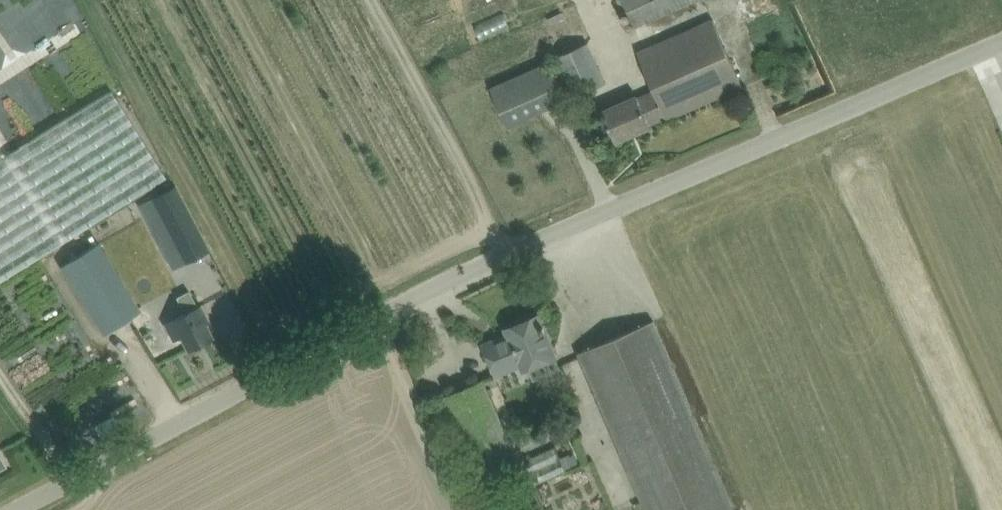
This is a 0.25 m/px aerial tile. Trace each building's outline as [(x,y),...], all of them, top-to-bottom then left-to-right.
[(634,28),(697,0),(622,0),(634,28)] [(743,86),(714,19),(638,52),(655,90),(638,98),(637,96),(602,111),(616,142),(651,126),(650,124),(667,117),(668,119),(743,86)] [(588,43),(557,57),(566,78),(574,97),(606,83),(598,64),(588,43)] [(498,84),(491,87),(501,108),(509,126),(538,113),(520,74),(505,81),(498,84)] [(109,90),(0,159),(0,282),(164,178),(109,90)] [(174,186),(139,204),(152,229),(166,222),(178,246),(200,235),(174,186)] [(62,266),(93,316),(104,334),(141,310),(130,293),(99,242),(78,255),(62,266)] [(172,338),(181,334),(188,349),(212,337),(204,322),(208,321),(200,305),(198,306),(189,290),(176,297),(185,313),(173,320),(165,324),(172,338)] [(524,369),(529,367),(534,380),(561,369),(555,356),(544,330),(546,329),(544,325),(542,326),(538,316),(507,330),(510,337),(500,341),(498,339),(485,344),(498,375),(523,365),(524,369)] [(586,371),(646,509),(734,509),(661,339),(653,320),(578,353),(586,371)] [(569,469),(558,445),(522,461),(532,485),(569,469)] [(528,499),(518,503),(520,509),(532,509),(528,499)]
